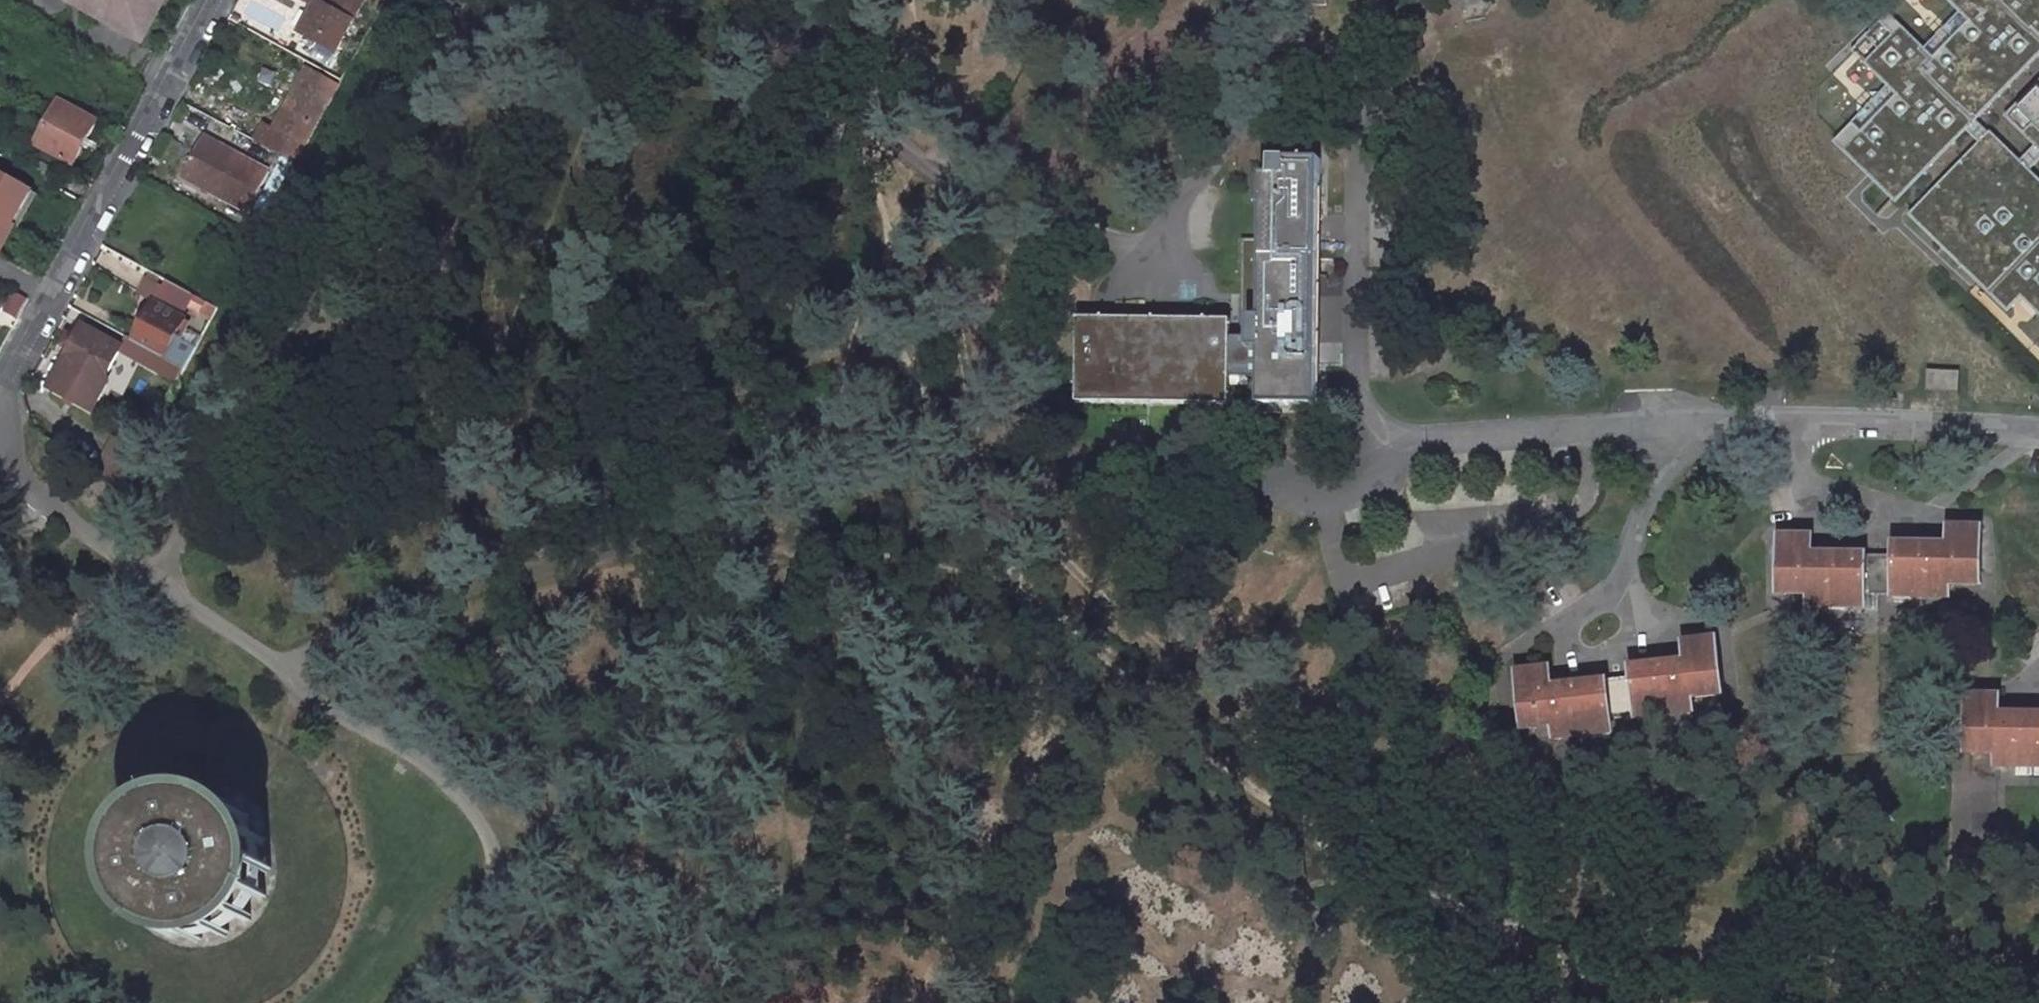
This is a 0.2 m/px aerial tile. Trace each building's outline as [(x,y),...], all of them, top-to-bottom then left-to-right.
[(80,0),(69,0),(106,21),(108,16),(80,0)] [(108,16),(106,21),(125,32),(129,26),(143,21),(148,23),(161,0),(80,0),(108,16)] [(296,25),(310,0),(302,0),(290,22),(296,25)] [(296,25),(331,45),(356,0),(310,0),(296,25)] [(1912,216),(2010,312),(2024,297),(2038,311),(2038,180),(2032,173),(2038,165),(2038,86),(2008,118),(2036,146),(2021,161),(1993,133),(1992,134),(1978,120),(2038,59),(2038,0),(1947,0),(1960,13),(1925,49),(1891,16),(1855,54),(1890,88),(1836,143),(1898,203),(1967,132),(1981,146),(1912,216)] [(143,21),(129,26),(125,32),(139,39),(148,23),(143,21)] [(291,110),(281,105),(272,123),(262,117),(251,135),(293,158),(336,80),(306,62),(298,77),(305,82),(297,97),(291,110)] [(305,82),(298,77),(290,93),(297,97),(305,82)] [(60,96),(37,138),(73,160),(97,117),(60,96)] [(267,168),(201,132),(179,171),(246,208),(267,168)] [(1323,161),(1277,161),(1277,177),(1264,177),(1263,349),(1234,349),(1234,322),(1083,321),(1083,406),(1235,407),(1235,377),(1264,377),(1264,407),(1321,407),(1323,161)] [(2,255),(36,194),(0,174),(0,254),(2,255)] [(167,277),(132,339),(144,345),(179,365),(188,349),(175,342),(177,337),(172,334),(175,328),(178,330),(186,316),(180,313),(191,291),(167,277)] [(206,299),(199,314),(205,318),(213,303),(206,299)] [(63,354),(103,378),(120,350),(120,349),(123,343),(121,342),(83,320),(63,354)] [(120,350),(137,359),(144,345),(132,339),(127,336),(123,343),(120,349),(120,350)] [(179,365),(144,345),(137,359),(171,379),(174,374),(179,365)] [(1814,594),(1814,608),(1865,606),(1865,593),(1893,592),(1893,599),(1950,598),(1949,586),(1986,585),(1984,531),(1952,531),(1952,544),(1898,545),(1898,553),(1817,555),(1817,530),(1782,531),(1784,594),(1814,594)] [(1551,666),(1517,670),(1523,728),(1553,725),(1555,739),(1613,733),(1612,719),(1634,716),(1635,719),(1695,712),(1694,699),(1724,696),(1717,637),(1687,640),(1689,661),(1634,667),(1635,678),(1553,686),(1551,666)] [(2002,721),(2002,690),(1971,690),(1971,750),(1998,750),(1998,770),(2038,770),(2038,721),(2002,721)] [(158,812),(149,820),(141,829),(135,839),(131,850),(129,862),(129,873),(131,885),(135,896),(140,906),(148,916),(156,924),(166,930),(177,934),(189,937),(201,938),(212,936),(224,933),(234,928),(244,921),(252,913),(259,903),(264,892),(267,881),(268,869),(267,858),(265,846),(260,835),(253,825),(245,817),(236,810),(225,804),(214,801),(202,799),(191,799),(179,802),(168,806),(158,812)]
